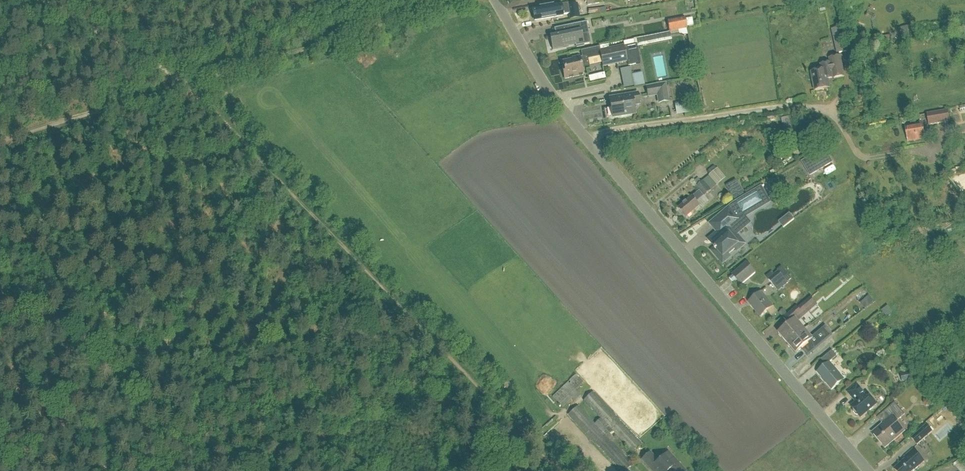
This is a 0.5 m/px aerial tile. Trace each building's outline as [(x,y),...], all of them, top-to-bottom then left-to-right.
[(569,6),(568,4),(561,5),(533,10),(535,21),(563,16),(569,14),(570,20),(580,19),(577,5),(569,6)] [(669,33),(687,29),(685,18),(667,22),(669,33)] [(576,47),(584,46),(582,34),(589,33),(586,23),(556,29),(558,36),(550,38),(552,51),(575,46),(576,47)] [(837,54),(849,51),(844,27),(832,30),(837,54)] [(656,32),(640,34),(641,41),(657,39),(656,32)] [(624,46),(623,46),(600,51),(601,56),(603,67),(627,62),(628,66),(640,64),(636,45),(624,48),(624,46)] [(589,65),(588,59),(601,56),(600,51),(599,47),(580,51),(582,58),(580,58),(579,57),(572,59),(573,61),(563,63),(564,68),(562,68),(565,80),(583,75),(582,66),(589,65)] [(844,77),(838,57),(828,60),(829,64),(820,66),(821,72),(811,75),(815,92),(830,88),(827,78),(833,76),(833,79),(844,77)] [(621,85),(630,83),(627,65),(617,67),(621,85)] [(642,73),(632,75),(634,87),(644,85),(642,73)] [(669,102),(666,83),(646,87),(648,98),(657,96),(658,104),(669,102)] [(635,113),(633,105),(640,104),(638,94),(622,97),(619,98),(610,99),(611,108),(613,108),(615,116),(613,116),(613,117),(620,116),(621,117),(627,116),(628,115),(635,113)] [(929,126),(950,122),(948,110),(927,114),(929,126)] [(790,122),(789,117),(781,119),(783,125),(785,136),(795,133),(793,121),(790,122)] [(908,143),(925,140),(922,123),(906,126),(908,143)] [(814,166),(818,171),(832,163),(824,150),(803,163),(808,170),(814,166)] [(692,197),(679,208),(687,218),(700,207),(697,203),(711,191),(703,181),(696,187),(700,191),(692,197)] [(737,181),(727,186),(734,200),(744,194),(737,181)] [(737,235),(746,227),(729,208),(710,224),(719,234),(712,240),(718,246),(712,251),(723,264),(731,257),(729,254),(735,249),(737,252),(746,245),(737,235)] [(741,286),(756,273),(747,263),(733,275),(741,286)] [(778,291),(788,282),(779,272),(769,280),(778,291)] [(761,318),(774,307),(762,292),(748,303),(761,318)] [(806,311),(817,302),(817,301),(823,296),(819,292),(812,298),(812,297),(802,306),(806,311)] [(870,296),(865,299),(870,305),(875,301),(870,296)] [(885,303),(877,307),(882,314),(889,310),(885,303)] [(797,336),(804,330),(796,320),(802,314),(797,308),(784,319),(789,325),(778,334),(788,344),(797,336)] [(784,309),(779,313),(783,318),(788,314),(784,309)] [(797,336),(788,344),(796,354),(813,340),(804,330),(797,336)] [(832,391),(845,380),(830,363),(837,357),(833,351),(822,360),(826,366),(817,373),(832,391)] [(552,397),(561,406),(584,384),(576,375),(561,389),(552,397)] [(865,395),(857,385),(847,393),(855,403),(851,407),(860,419),(877,405),(867,393),(865,395)] [(593,392),(584,401),(601,419),(595,425),(578,407),(568,415),(620,470),(626,470),(632,465),(612,443),(618,437),(632,452),(641,444),(593,392)] [(885,447),(894,440),(893,439),(903,431),(896,422),(905,414),(895,403),(885,412),(890,419),(873,433),(885,447)] [(957,407),(951,412),(956,417),(961,412),(957,407)] [(942,419),(953,428),(960,421),(949,411),(942,419)] [(918,446),(933,432),(927,424),(911,438),(918,446)] [(684,428),(673,436),(679,445),(690,437),(684,428)] [(924,462),(913,449),(904,457),(906,459),(895,469),(894,469),(895,470),(912,470),(914,469),(915,470),(924,462)] [(950,461),(959,470),(962,470),(964,468),(964,458),(961,453),(950,461)] [(649,454),(642,461),(651,470),(669,470),(670,470),(684,470),(672,458),(669,462),(664,457),(657,462),(649,454)]
